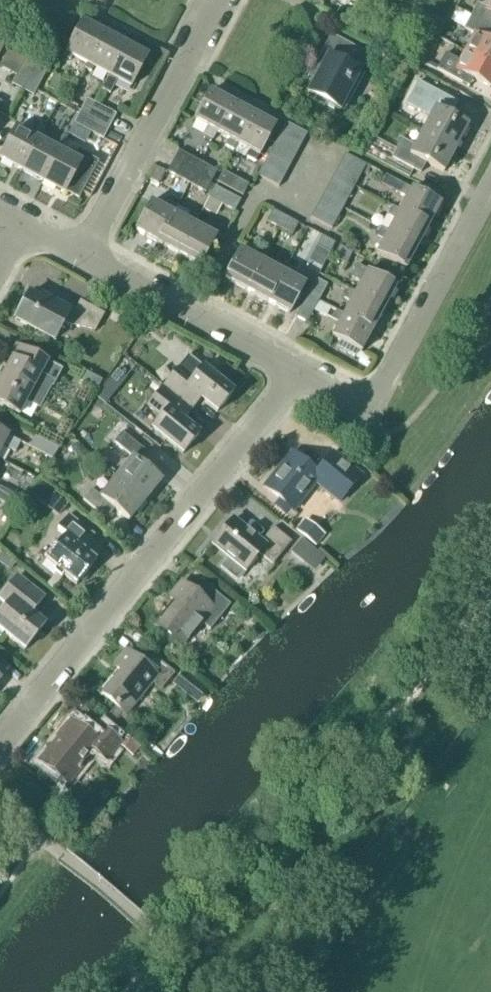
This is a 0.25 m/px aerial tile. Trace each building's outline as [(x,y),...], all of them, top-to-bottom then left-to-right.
[(488,10),(477,4),(471,17),(490,28),(490,3),(488,10)] [(351,14),(340,8),(338,11),(335,16),(346,23),(351,14)] [(490,33),(490,28),(471,17),(464,29),(474,35),(465,52),(490,66),(490,43),(487,41),(490,33)] [(88,65),(104,34),(82,23),(65,53),(66,53),(63,58),(70,61),(73,57),(87,64),(88,65)] [(109,76),(125,46),(104,34),(88,65),(87,64),(85,69),(91,73),(94,68),(108,75),(109,76)] [(340,112),(369,56),(349,45),(330,35),(320,53),(325,56),(313,78),(315,79),(307,94),(340,112)] [(109,76),(108,75),(101,89),(110,94),(117,80),(131,88),(147,58),(125,46),(109,76)] [(460,62),(445,54),(436,70),(468,88),(473,80),(489,89),(490,86),(490,66),(465,52),(460,62)] [(22,90),(35,66),(24,60),(11,85),(22,90)] [(35,66),(22,90),(33,96),(46,72),(35,66)] [(55,92),(61,80),(53,76),(47,88),(55,92)] [(422,132),(456,150),(468,127),(450,117),(457,103),(418,82),(406,105),(430,118),(422,132)] [(216,133),(232,103),(210,92),(194,121),(208,128),(204,135),(213,140),(217,133),(216,133)] [(88,116),(94,103),(87,99),(80,112),(88,116)] [(88,116),(109,127),(116,115),(94,103),(88,116)] [(237,144),(253,115),(232,103),(216,133),(217,133),(229,140),(225,147),(234,152),(238,144),(237,144)] [(81,128),(88,116),(80,112),(74,124),(81,128)] [(323,130),(326,123),(307,113),(306,122),(323,130)] [(274,145),(274,144),(280,134),(273,130),(275,126),(253,115),(237,144),(238,144),(250,151),(246,158),(255,163),(267,141),(274,145)] [(103,139),(109,127),(88,116),(81,128),(103,139)] [(280,134),(301,145),(307,134),(286,123),(280,134)] [(38,141),(44,129),(34,124),(28,136),(16,129),(0,157),(0,159),(21,171),(37,140),(38,141)] [(402,140),(396,151),(372,138),(363,155),(409,179),(413,170),(420,174),(426,163),(443,173),(456,150),(422,132),(414,147),(402,140)] [(296,156),(301,145),(280,134),(274,144),(296,156)] [(53,149),(38,141),(37,140),(21,171),(42,182),(59,152),(62,147),(55,144),(53,149)] [(290,166),(296,156),(274,144),(274,145),(269,155),(290,166)] [(198,175),(204,165),(178,151),(172,162),(198,175)] [(73,159),(59,152),(42,182),(65,194),(65,193),(78,200),(98,163),(77,152),(73,159)] [(337,168),(358,180),(366,165),(345,154),(337,168)] [(284,177),(290,166),(269,155),(263,166),(284,177)] [(193,186),(198,175),(172,162),(167,172),(193,186)] [(198,175),(211,182),(217,171),(204,165),(198,175)] [(279,188),(284,177),(263,166),(257,176),(279,188)] [(353,190),(358,180),(337,168),(332,179),(353,190)] [(243,196),(248,185),(223,171),(217,182),(243,196)] [(206,193),(211,182),(198,175),(193,186),(206,193)] [(345,204),(353,190),(332,179),(324,193),(345,204)] [(399,211),(428,227),(440,205),(396,182),(392,191),(406,199),(399,211)] [(234,212),(240,201),(214,187),(209,198),(203,209),(216,216),(222,205),(234,212)] [(338,218),(345,204),(324,193),(317,207),(338,218)] [(172,214),(173,215),(177,207),(168,202),(164,210),(151,202),(135,232),(157,243),(172,214)] [(332,229),(338,218),(317,207),(311,218),(332,229)] [(399,211),(392,207),(387,216),(395,220),(388,232),(388,233),(417,248),(428,227),(399,211)] [(280,228),(285,217),(273,211),(267,221),(280,228)] [(194,226),(198,219),(189,214),(185,221),(173,215),(172,214),(157,243),(178,255),(194,226)] [(285,217),(280,228),(293,235),(298,224),(285,217)] [(194,226),(178,255),(200,267),(220,230),(211,225),(207,233),(194,226)] [(388,233),(388,232),(381,228),(376,237),(383,241),(376,254),(405,270),(417,248),(388,233)] [(329,255),(335,244),(322,237),(316,248),(329,255)] [(347,264),(353,253),(340,246),(334,257),(347,264)] [(262,262),(266,255),(257,250),(253,257),(240,250),(224,279),(246,291),(262,262)] [(283,273),(283,274),(287,266),(278,262),(274,269),(262,262),(246,291),(267,303),(283,273)] [(355,294),(384,310),(396,288),(367,273),(368,271),(357,265),(351,278),(361,283),(355,294)] [(283,273),(267,303),(289,314),(309,278),(300,273),(296,280),(283,274),(283,273)] [(309,292),(320,298),(327,285),(316,279),(309,292)] [(355,294),(348,290),(343,299),(350,303),(343,315),(372,331),(384,310),(355,294)] [(306,323),(320,298),(309,292),(295,317),(306,323)] [(40,300),(29,294),(15,320),(54,341),(63,324),(94,332),(104,315),(96,310),(95,310),(92,308),(80,302),(73,314),(42,297),(40,300)] [(95,302),(92,308),(95,310),(96,310),(104,315),(107,309),(95,302)] [(343,315),(336,311),(331,320),(339,324),(331,337),(361,353),(372,331),(343,315)] [(19,416),(26,402),(39,409),(51,387),(52,388),(61,371),(15,346),(8,359),(11,361),(0,381),(0,406),(19,416)] [(180,369),(164,388),(189,409),(208,425),(235,393),(203,369),(194,380),(180,369)] [(97,391),(102,381),(83,371),(78,381),(97,391)] [(180,419),(189,409),(164,388),(163,387),(147,406),(161,418),(152,430),(183,455),(199,435),(180,419)] [(2,446),(15,453),(20,443),(7,436),(8,436),(0,432),(0,450),(2,446)] [(116,478),(145,501),(161,481),(138,462),(145,452),(122,433),(114,443),(132,458),(116,478)] [(52,459),(59,449),(35,437),(30,448),(52,459)] [(362,476),(332,451),(315,473),(292,454),(264,488),(293,511),(314,486),(339,505),(362,476)] [(129,521),(145,501),(116,478),(100,498),(91,490),(83,500),(106,519),(114,510),(129,521)] [(39,502),(43,505),(53,493),(41,483),(31,496),(36,500),(39,502)] [(23,500),(0,488),(0,501),(16,510),(23,500)] [(76,586),(97,561),(83,550),(95,536),(69,515),(57,530),(64,537),(45,561),(76,586)] [(316,548),(326,535),(305,519),(295,531),(316,548)] [(261,543),(233,520),(213,545),(228,557),(220,568),(237,582),(245,571),(259,554),(272,566),(291,543),(273,528),(261,543)] [(295,558),(303,564),(314,551),(301,540),(296,547),(290,554),(295,558)] [(44,625),(30,614),(43,598),(17,577),(0,599),(0,601),(7,607),(0,615),(0,631),(24,650),(44,625)] [(207,587),(198,597),(181,584),(170,598),(177,604),(158,628),(181,647),(201,623),(210,631),(230,606),(207,587)] [(142,665),(126,652),(114,667),(121,673),(102,696),(125,715),(152,683),(161,691),(174,674),(151,655),(142,665)] [(92,738),(70,720),(56,737),(58,738),(38,762),(67,786),(95,753),(106,762),(119,746),(120,745),(121,744),(100,727),(92,738)] [(120,745),(119,746),(132,757),(139,748),(132,743),(128,739),(126,738),(121,744),(120,745)]
